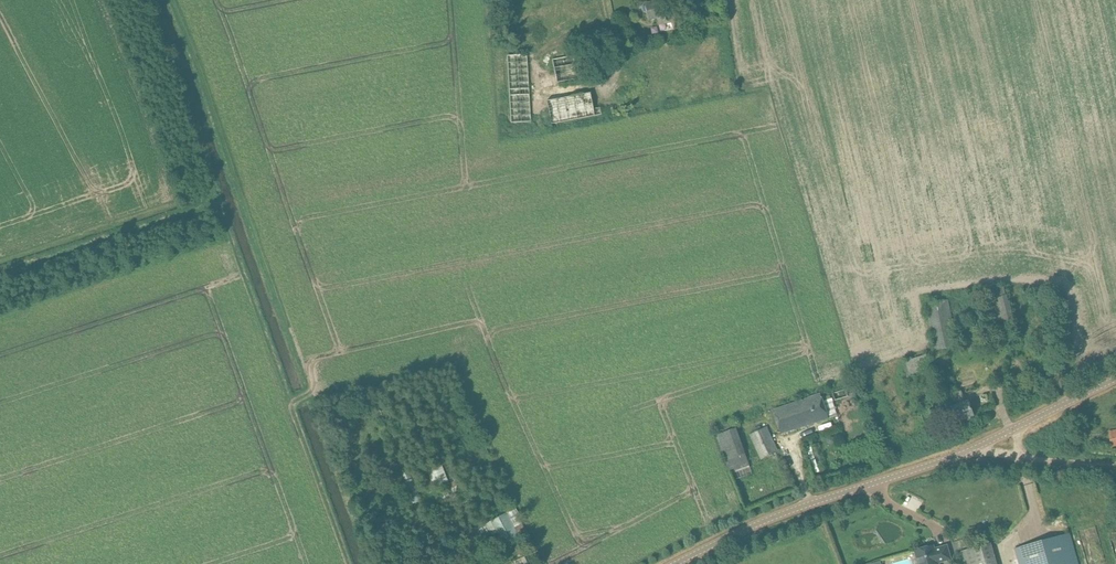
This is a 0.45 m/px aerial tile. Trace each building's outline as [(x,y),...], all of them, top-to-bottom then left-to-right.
[(654,0),(644,0),(645,4),(648,20),(656,18),(658,24),(674,20),(670,3),(665,4),(664,1),(655,3),(654,0)] [(508,54),(510,123),(531,122),(529,53),(508,54)] [(575,56),(554,57),(555,81),(576,80),(575,56)] [(592,91),(548,99),(553,124),(597,116),(592,91)] [(927,306),(936,350),(957,346),(948,301),(927,306)] [(1003,345),(1000,334),(987,337),(990,348),(1003,345)] [(946,394),(938,396),(941,406),(949,404),(955,422),(974,416),(969,401),(963,403),(959,391),(946,394)] [(808,399),(774,410),(782,434),(817,422),(829,418),(821,394),(808,398),(808,399)] [(750,465),(733,421),(714,427),(730,472),(750,465)] [(751,435),(762,459),(778,452),(767,428),(751,435)] [(819,442),(807,446),(816,473),(827,470),(819,442)] [(435,489),(449,483),(441,462),(426,468),(435,489)] [(507,513),(484,524),(462,536),(468,547),(490,535),(497,532),(504,546),(519,538),(507,513)] [(1016,549),(1020,563),(1078,563),(1069,534),(1016,549)] [(966,563),(997,563),(991,544),(962,551),(966,563)] [(919,563),(938,563),(951,559),(947,546),(934,550),(933,546),(915,551),(919,563)]
